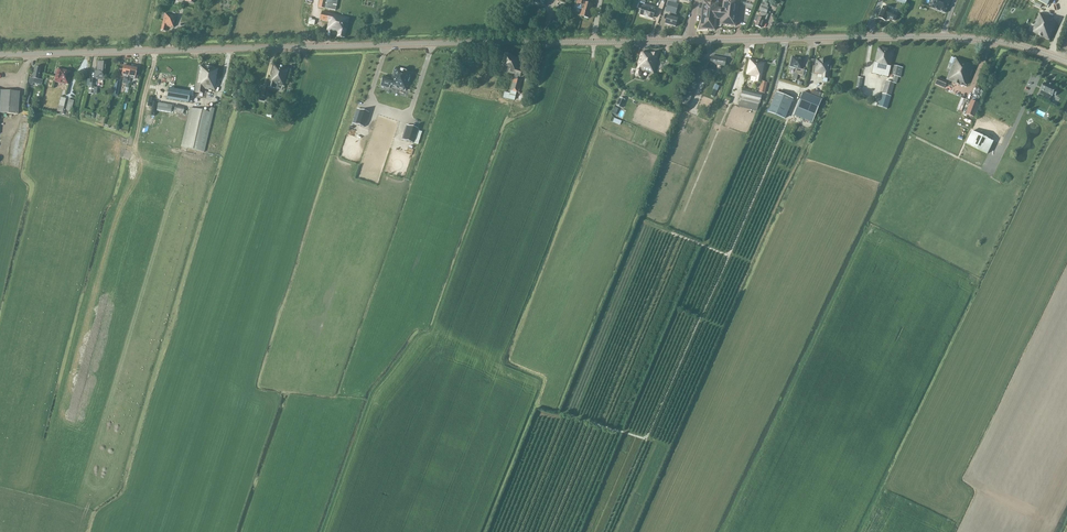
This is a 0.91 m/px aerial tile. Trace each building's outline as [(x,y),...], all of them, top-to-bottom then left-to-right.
[(319,7),(325,8),(327,0),(320,0),(319,7)] [(325,8),(336,10),(338,1),(336,0),(335,0),(327,0),(325,8)] [(592,5),(585,2),(586,0),(577,0),(577,3),(583,5),(580,16),(589,18),(592,5)] [(638,9),(642,10),(640,15),(652,19),(656,7),(645,4),(646,2),(646,0),(641,0),(638,9)] [(697,31),(708,31),(708,30),(715,30),(716,24),(721,24),(721,25),(735,26),(739,0),(724,0),(723,10),(717,9),(718,4),(704,3),(701,22),(700,22),(697,31)] [(932,8),(946,13),(950,2),(945,0),(935,0),(932,8)] [(675,18),(679,4),(669,1),(665,11),(670,13),(669,17),(668,16),(665,24),(676,27),(678,19),(675,18)] [(767,13),(769,8),(767,8),(769,4),(763,2),(762,5),(760,11),(767,13)] [(890,11),(891,10),(883,7),(881,10),(880,10),(879,10),(878,12),(879,14),(880,14),(878,18),(886,21),(887,18),(895,21),(898,14),(890,11)] [(323,11),(321,20),(329,22),(327,30),(338,33),(337,37),(345,38),(350,17),(339,15),(323,11)] [(757,22),(755,26),(761,29),(764,20),(766,20),(768,15),(761,12),(759,17),(756,16),(754,21),(757,22)] [(177,17),(165,14),(162,25),(161,31),(166,32),(168,27),(171,27),(174,28),(177,17)] [(1050,40),(1058,22),(1039,14),(1031,33),(1050,40)] [(872,74),(888,77),(889,75),(900,77),(902,68),(891,65),(894,50),(878,47),(874,64),(872,74)] [(641,52),(635,76),(640,77),(642,75),(643,72),(653,74),(659,55),(641,52)] [(511,91),(510,93),(505,92),(503,98),(515,100),(517,92),(519,93),(518,94),(520,94),(520,93),(519,92),(522,81),(517,80),(518,77),(520,77),(523,69),(519,67),(522,61),(517,59),(518,58),(512,56),(513,56),(505,53),(499,70),(514,75),(510,91),(511,91)] [(714,71),(715,67),(715,65),(721,66),(725,67),(726,60),(725,59),(723,58),(712,56),(711,63),(708,63),(705,62),(703,68),(707,69),(714,71)] [(793,57),(791,66),(796,67),(795,74),(794,73),(792,79),(797,80),(798,75),(803,76),(804,70),(800,69),(801,69),(803,60),(793,57)] [(950,69),(946,80),(961,85),(962,83),(966,85),(974,66),(955,58),(954,58),(952,64),(950,69)] [(756,82),(761,83),(762,81),(766,63),(749,59),(746,75),(750,76),(751,77),(751,80),(756,82)] [(828,79),(829,79),(831,66),(829,66),(830,61),(826,61),(826,60),(820,60),(816,59),(814,73),(815,73),(815,74),(822,75),(822,78),(823,78),(828,79)] [(105,76),(106,62),(98,62),(97,71),(95,71),(94,79),(103,80),(104,80),(105,76)] [(124,66),(122,75),(125,75),(123,84),(127,85),(127,84),(127,81),(130,67),(128,67),(128,66),(127,65),(125,64),(124,65),(124,66)] [(281,66),(273,64),(270,76),(271,76),(269,86),(275,88),(276,85),(277,86),(281,66)] [(130,67),(127,81),(131,81),(131,78),(138,80),(140,72),(136,71),(137,68),(136,68),(137,67),(136,67),(134,66),(133,67),(133,68),(130,67)] [(214,90),(218,69),(198,66),(196,79),(194,92),(203,94),(203,92),(202,90),(203,89),(204,89),(205,90),(209,90),(209,89),(214,90)] [(285,87),(290,68),(281,66),(277,86),(280,86),(281,86),(285,87)] [(30,77),(29,85),(33,85),(33,83),(41,85),(42,80),(39,79),(41,68),(35,67),(34,67),(32,78),(30,77)] [(68,84),(71,71),(58,68),(54,81),(65,84),(65,83),(68,84)] [(412,73),(395,68),(392,79),(384,76),(381,86),(389,88),(390,86),(405,91),(407,87),(408,87),(412,73)] [(947,81),(938,78),(935,85),(944,88),(947,81)] [(94,87),(95,80),(88,79),(87,86),(90,86),(89,93),(94,94),(94,87)] [(116,79),(113,94),(117,95),(121,80),(116,79)] [(688,106),(697,83),(691,81),(682,103),(688,106)] [(882,94),(890,96),(895,83),(886,81),(882,94)] [(7,83),(6,98),(14,99),(16,83),(7,83)] [(1045,83),(1041,90),(1045,92),(1043,96),(1050,99),(1052,96),(1053,96),(1053,95),(1056,96),(1058,92),(1056,90),(1056,89),(1053,87),(1053,86),(1049,84),(1048,85),(1045,83)] [(482,85),(480,92),(499,97),(501,90),(482,85)] [(263,99),(265,99),(268,88),(261,86),(259,95),(264,96),(263,99)] [(189,92),(168,89),(166,100),(188,103),(189,92)] [(757,112),(762,94),(743,89),(738,107),(757,112)] [(770,111),(786,117),(794,96),(777,90),(770,111)] [(812,123),(822,100),(803,92),(793,115),(812,123)] [(620,98),(617,106),(622,108),(626,100),(620,98)] [(971,101),(966,114),(973,117),(978,104),(971,101)] [(171,113),(173,105),(158,102),(156,110),(171,113)] [(185,107),(176,105),(174,112),(183,114),(185,107)] [(181,146),(204,152),(214,108),(209,107),(207,112),(190,108),(181,146)] [(369,113),(361,110),(358,119),(355,118),(353,123),(364,127),(369,113)] [(795,138),(804,141),(807,133),(805,133),(806,128),(808,129),(810,125),(806,123),(805,128),(801,127),(803,122),(800,121),(795,138)] [(418,129),(410,126),(406,137),(403,136),(402,139),(414,143),(418,129)] [(966,144),(987,154),(993,142),(972,131),(966,144)]
